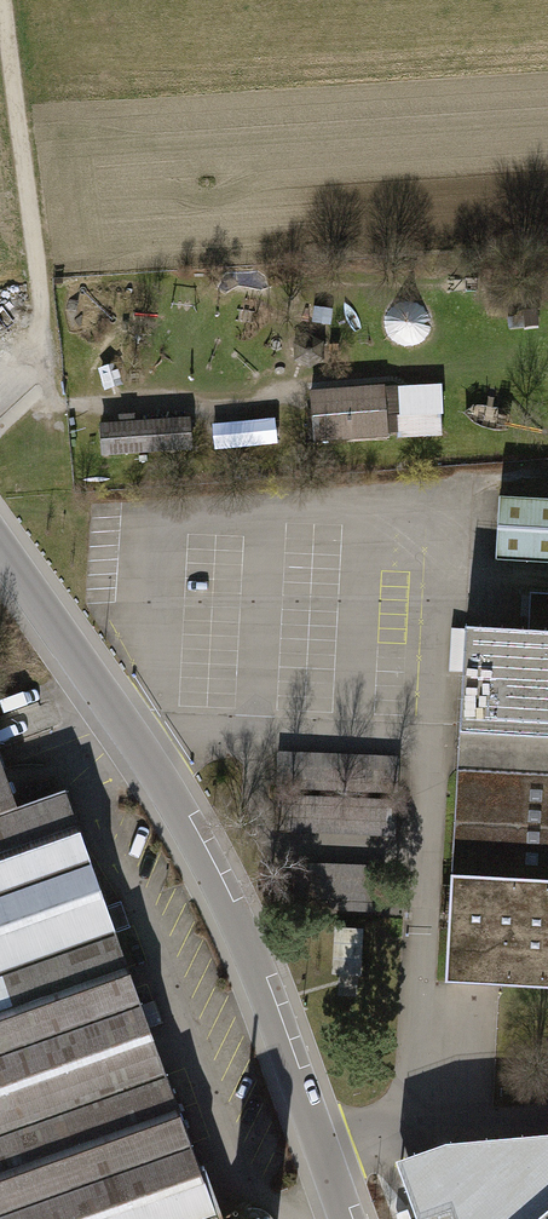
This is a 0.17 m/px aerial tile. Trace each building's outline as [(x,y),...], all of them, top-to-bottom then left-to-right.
[(400,383),(402,436),(446,434),(443,381),(400,383)] [(398,385),(308,393),(312,443),(402,436),(398,385)] [(279,417),(215,420),(216,445),(280,443),(279,417)] [(192,420),(101,426),(103,460),(194,454),(192,420)] [(495,565),(547,567),(547,503),(499,500),(495,565)] [(529,594),(527,634),(460,630),(438,987),(547,994),(547,596),(529,594)] [(397,759),(279,751),(273,832),(391,840),(397,759)] [(62,789),(6,808),(0,791),(0,1218),(216,1218),(62,789)] [(391,917),(392,867),(285,865),(284,915),(391,917)] [(337,925),(335,972),(363,974),(365,927),(337,925)] [(441,1151),(391,1169),(409,1218),(547,1218),(547,1142),(441,1151)]
